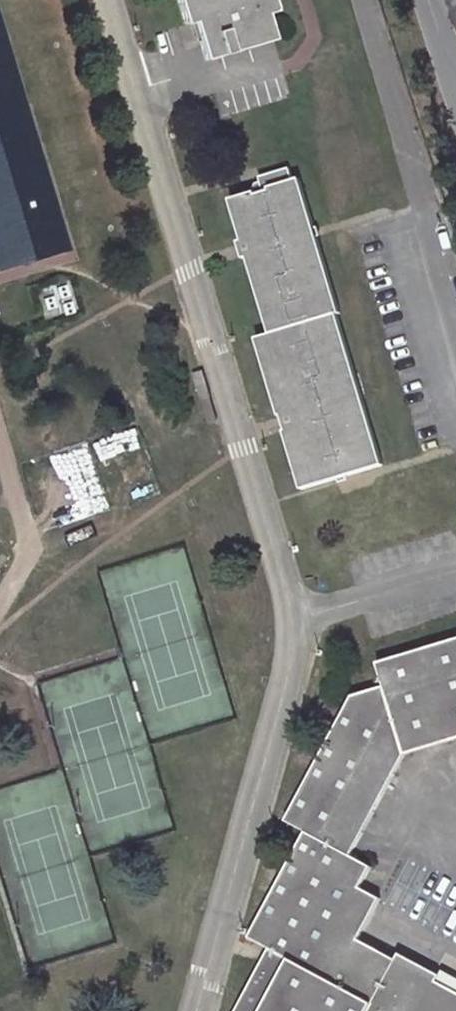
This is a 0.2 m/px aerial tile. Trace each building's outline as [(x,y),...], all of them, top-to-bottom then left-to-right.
[(184,26),(193,23),(204,60),(273,40),(266,15),(274,12),(270,0),(177,0),(184,26)] [(62,253),(0,38),(0,273),(62,253)] [(306,494),(384,470),(338,318),(343,316),(302,181),(296,183),(291,170),(261,179),(264,190),(234,200),(247,244),(252,242),(253,248),(255,255),(250,257),(275,337),(260,342),(285,422),(286,421),(290,433),(287,434),(306,494)] [(433,976),(436,970),(421,962),(417,970),(395,958),(396,955),(368,940),(391,898),(370,886),(381,866),(363,854),(416,749),(455,737),(455,638),(386,658),(393,682),(361,690),(294,819),(313,828),(257,937),(278,948),(246,1010),(455,1010),(455,990),(433,976)]
